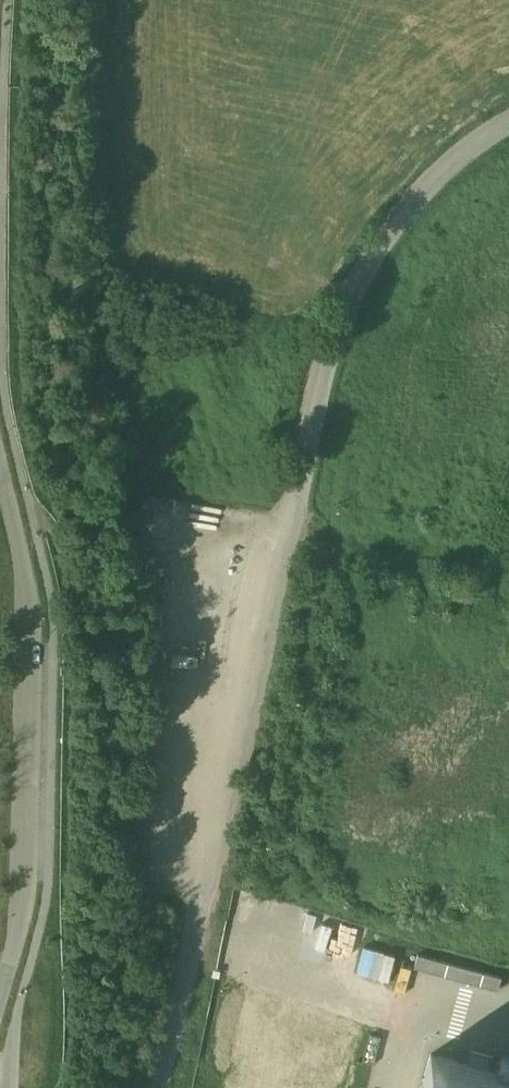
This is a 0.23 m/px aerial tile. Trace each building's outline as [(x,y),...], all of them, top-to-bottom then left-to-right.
[(362,944),(359,971),(393,975),(396,948),(362,944)] [(414,962),(499,986),(503,973),(418,949),(414,962)] [(431,1055),(422,1087),(504,1087),(507,1075),(431,1055)]
